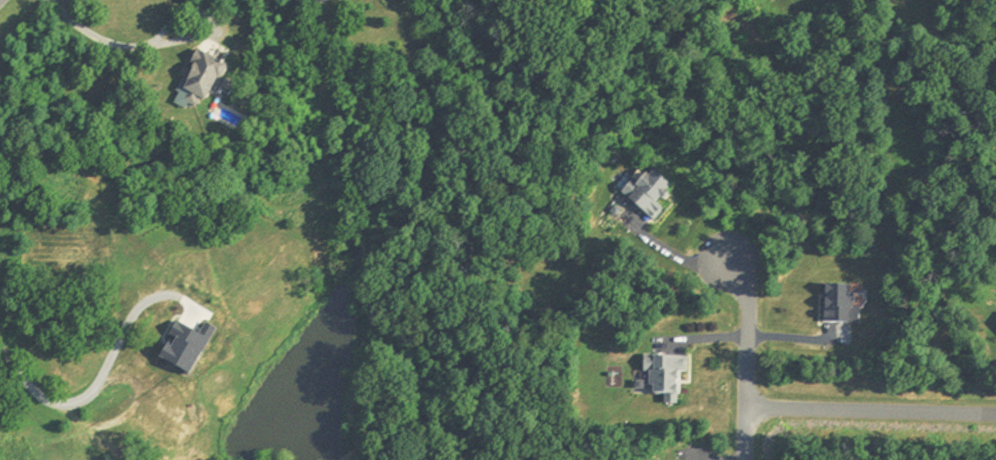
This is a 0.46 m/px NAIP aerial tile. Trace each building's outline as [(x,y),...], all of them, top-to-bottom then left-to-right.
[(222,63),(193,51),(172,103),(200,115),(222,63)] [(670,188),(651,171),(646,177),(638,170),(617,193),(651,224),(671,202),(663,195),(670,188)] [(849,287),(822,287),(822,324),(857,325),(858,295),(849,295),(849,287)] [(683,405),(682,358),(649,358),(649,396),(663,396),(664,405),(683,405)]
